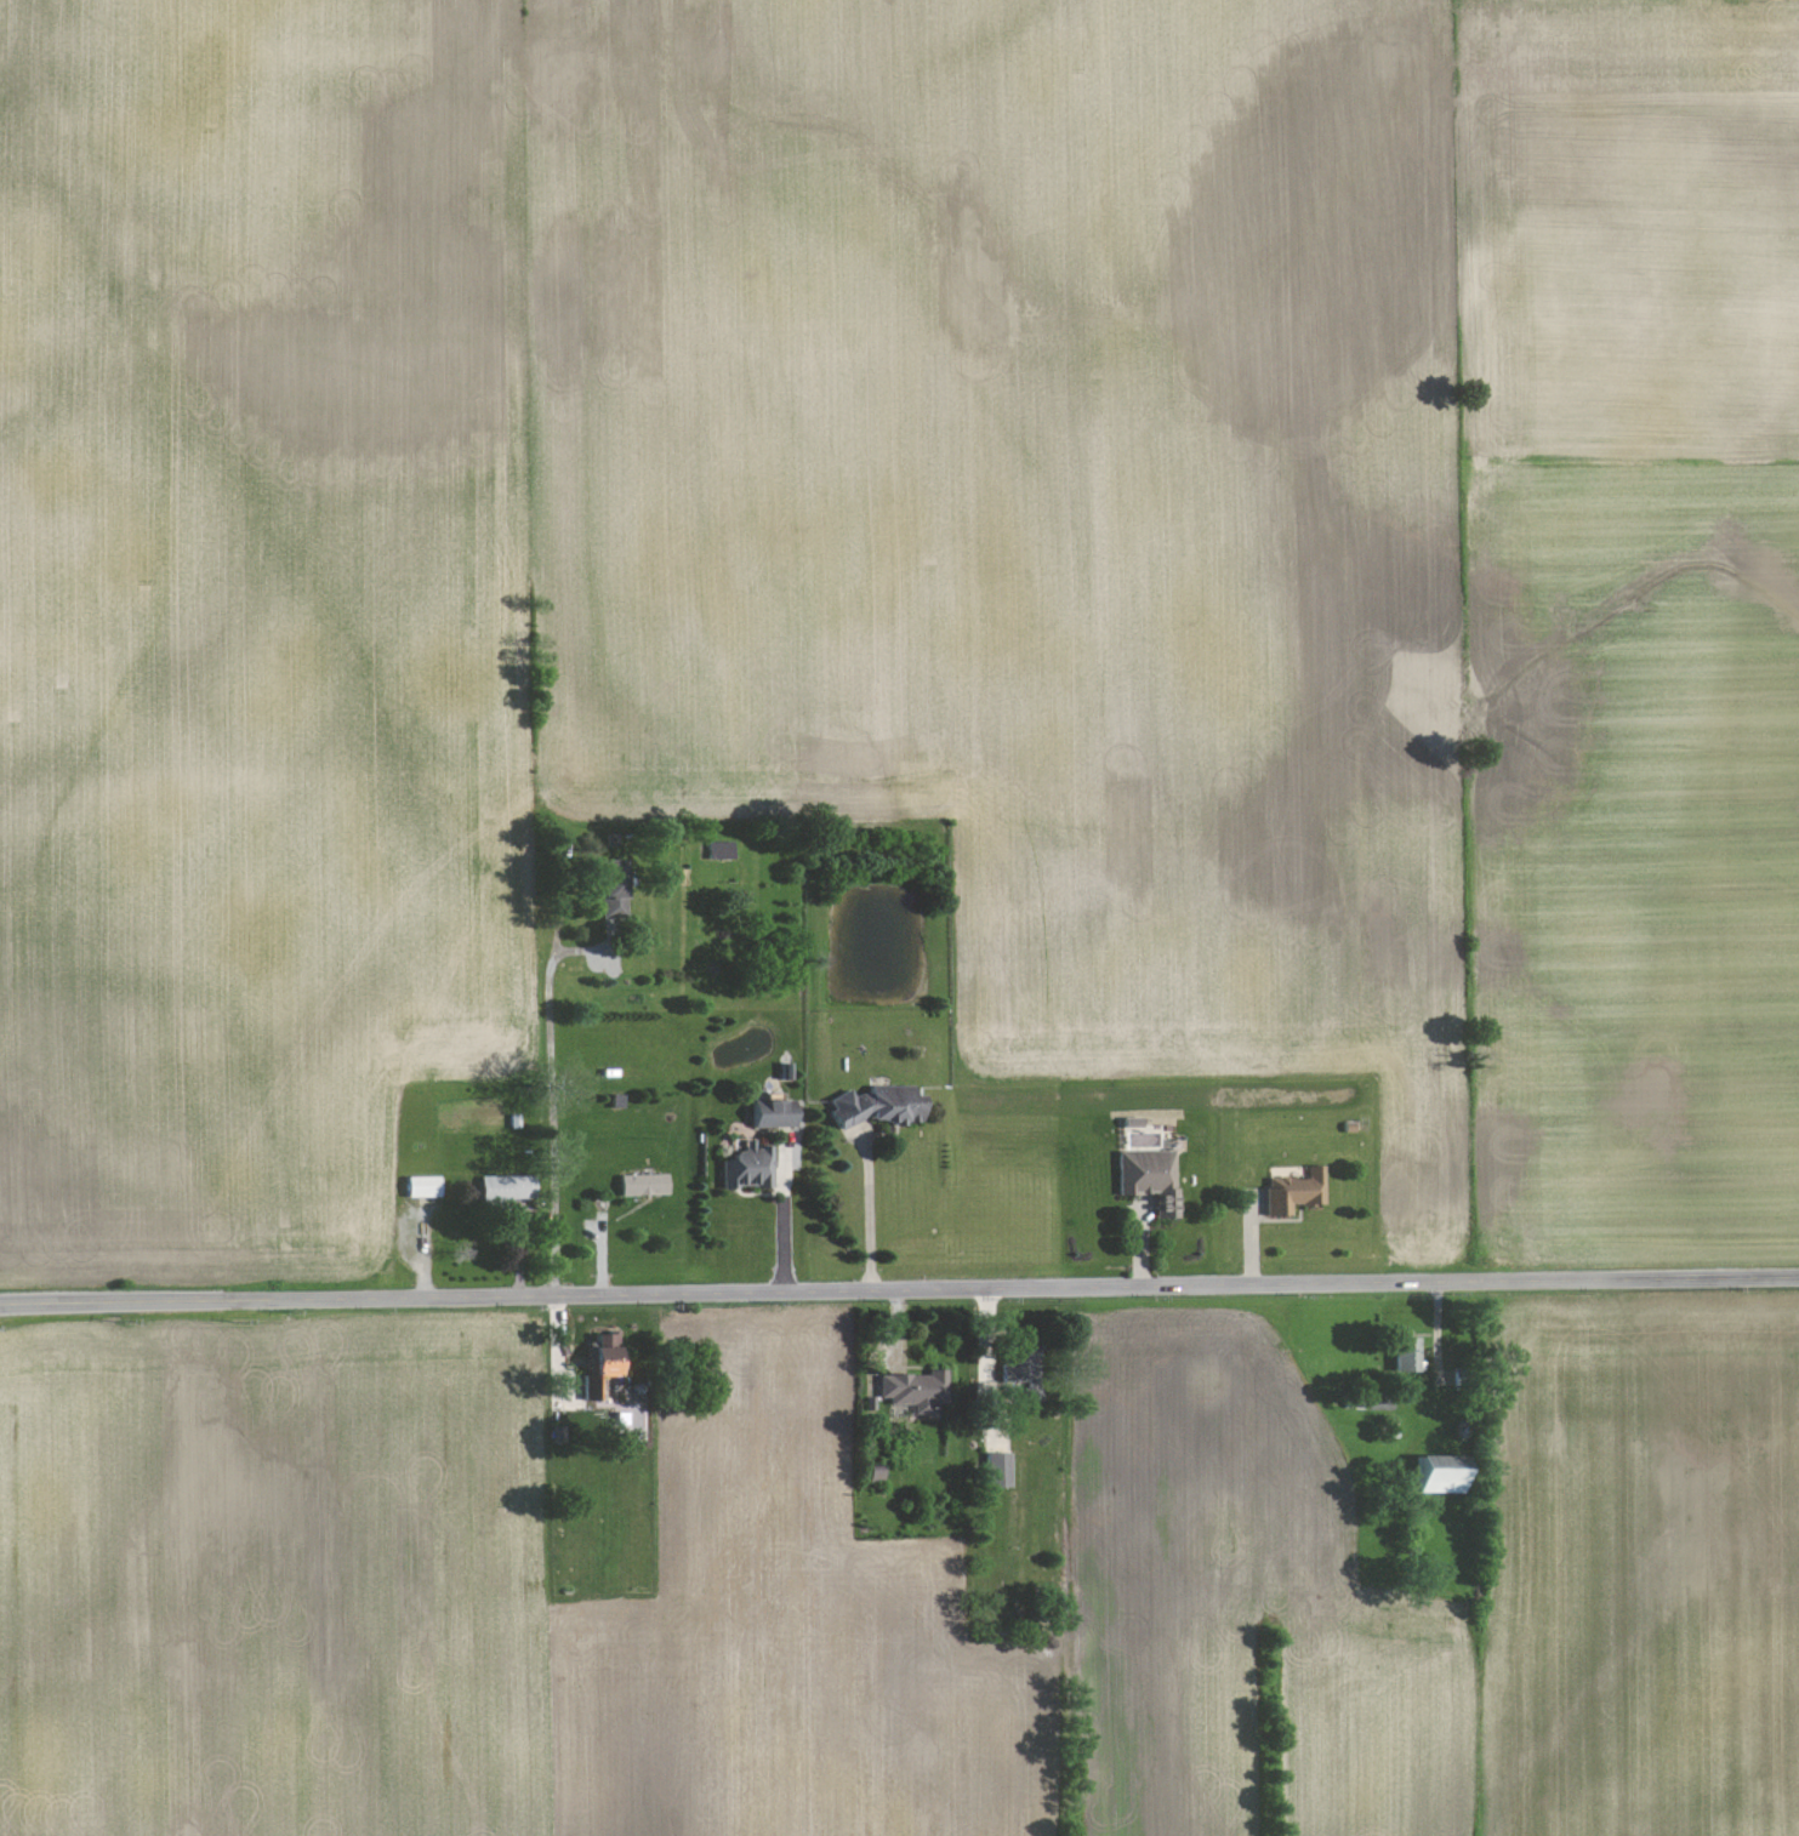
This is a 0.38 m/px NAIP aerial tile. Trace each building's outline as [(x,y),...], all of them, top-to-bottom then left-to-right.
[(736,858),(735,842),(711,843),(712,859),(736,858)] [(610,918),(631,917),(629,859),(607,860),(610,918)] [(893,1123),(904,1126),(910,1126),(911,1122),(927,1122),(932,1103),(932,1098),(920,1095),(920,1086),(872,1086),(870,1095),(864,1095),(835,1095),(836,1123),(893,1123)] [(753,1102),(754,1128),(804,1126),(803,1100),(753,1102)] [(725,1160),(725,1187),(776,1188),(777,1147),(758,1146),(759,1140),(748,1140),(748,1152),(738,1152),(738,1160),(725,1160)] [(1175,1151),(1119,1152),(1120,1195),(1157,1194),(1157,1218),(1181,1218),(1181,1189),(1176,1189),(1175,1151)] [(1326,1166),(1310,1166),(1311,1177),(1268,1178),(1270,1216),(1294,1215),(1294,1205),(1328,1204),(1326,1166)] [(672,1195),(671,1174),(622,1175),(623,1195),(672,1195)] [(485,1176),(485,1200),(539,1199),(538,1175),(485,1176)] [(444,1197),(443,1177),(408,1178),(408,1198),(444,1197)] [(1411,1335),(1386,1336),(1387,1371),(1413,1370),(1411,1335)] [(996,1384),(1026,1382),(1027,1396),(1043,1395),(1040,1341),(1025,1342),(1026,1358),(994,1359),(996,1384)] [(950,1370),(930,1370),(930,1375),(883,1376),(883,1398),(894,1398),(894,1404),(916,1404),(916,1414),(932,1414),(932,1405),(950,1404),(950,1370)] [(1014,1454),(992,1454),(993,1488),(1015,1487),(1014,1454)] [(1404,1491),(1449,1492),(1449,1465),(1405,1464),(1404,1491)]
